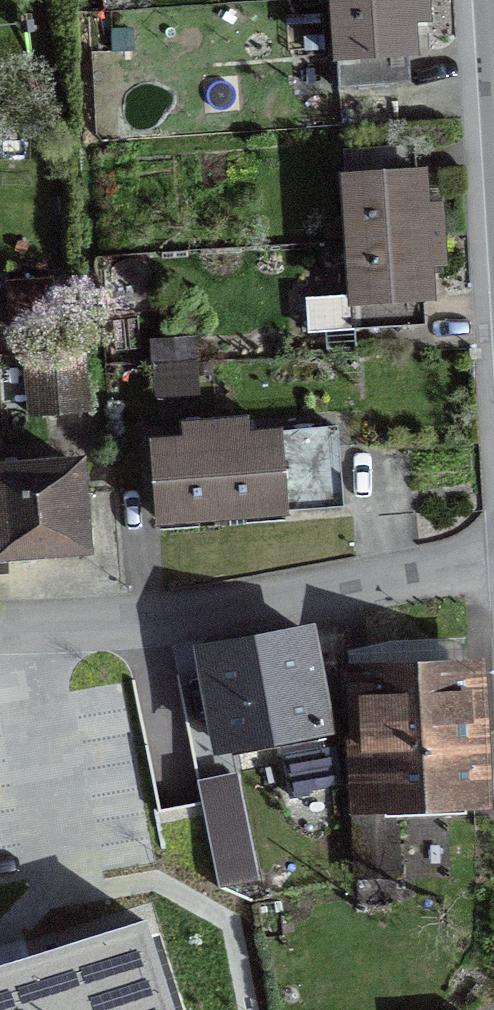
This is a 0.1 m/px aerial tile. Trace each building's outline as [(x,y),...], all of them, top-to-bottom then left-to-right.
[(339,42),(395,40),(401,40),(400,0),(338,0),(339,42)] [(395,40),(339,42),(340,82),(396,81),(395,40)] [(411,167),(344,171),(352,286),(420,282),(418,249),(433,248),(430,197),(413,198),(411,167)] [(40,281),(12,282),(12,325),(40,325),(40,281)] [(350,301),(305,299),(304,328),(349,330),(350,301)] [(69,347),(27,352),(35,412),(76,407),(69,347)] [(268,510),(266,430),(238,431),(237,416),(186,418),(186,439),(157,440),(160,514),(268,510)] [(266,430),(268,510),(332,508),(329,428),(266,430)] [(0,463),(0,546),(77,539),(69,457),(0,463)] [(304,624),(207,640),(223,737),(320,720),(304,624)] [(470,658),(355,662),(360,798),(475,794),(470,658)] [(386,827),(354,828),(356,876),(388,874),(386,827)] [(0,948),(0,1009),(178,1009),(144,903),(0,948)]
